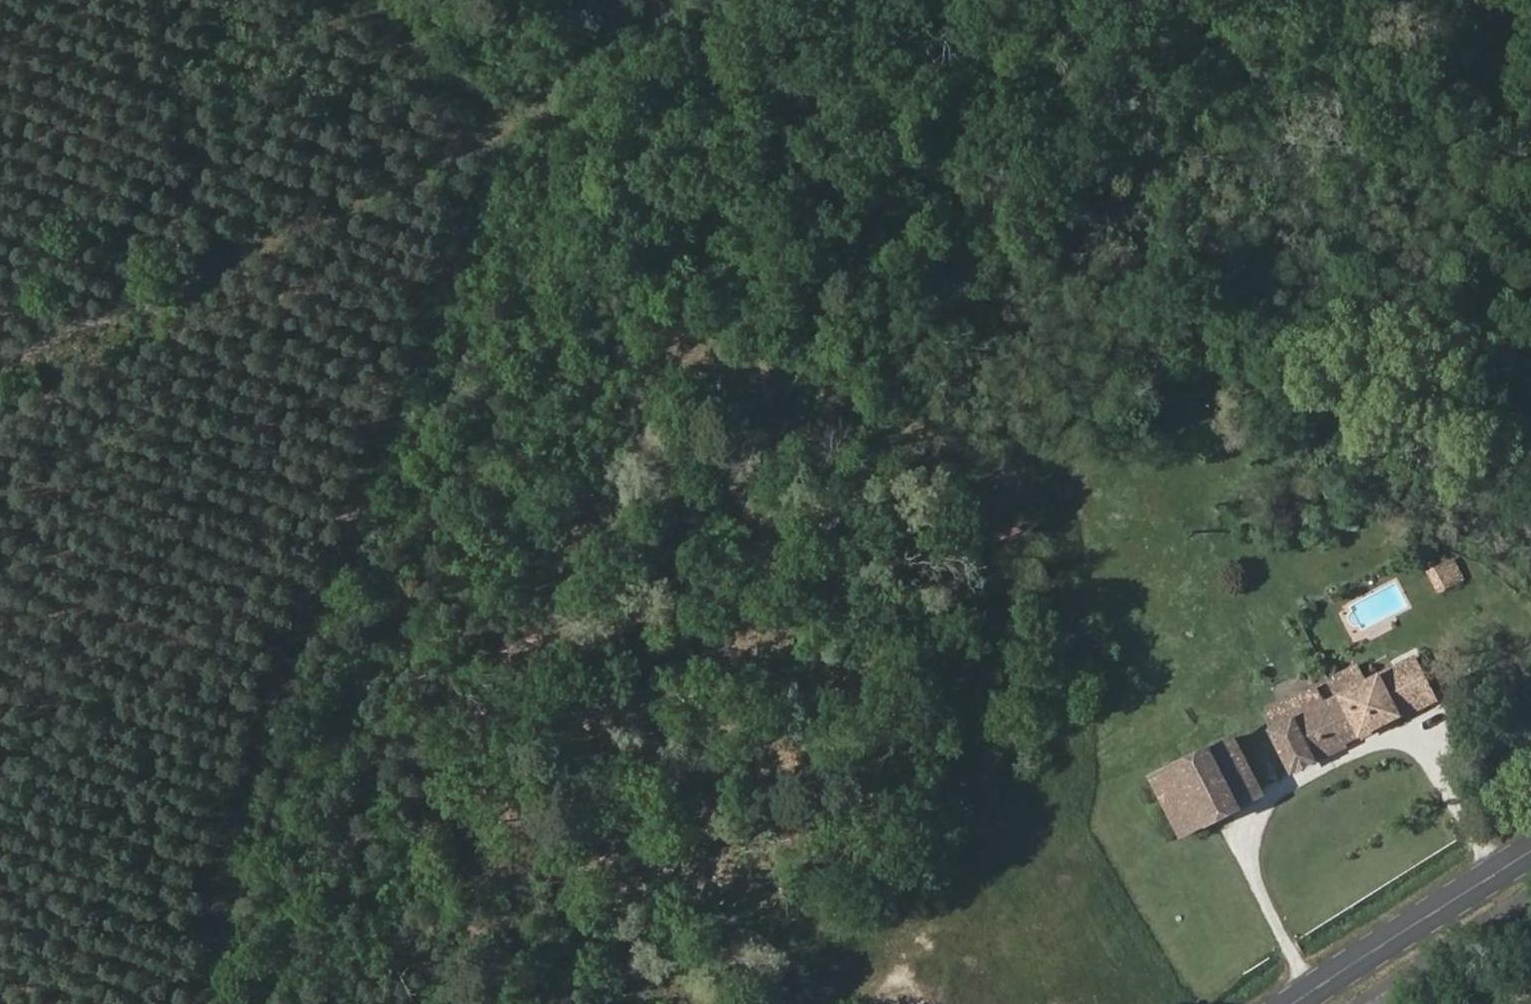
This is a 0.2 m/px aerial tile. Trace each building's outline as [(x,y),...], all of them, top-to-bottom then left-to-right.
[(1440,591),(1468,577),(1456,554),(1428,569),(1440,591)] [(1362,679),(1355,666),(1332,677),(1340,693),(1360,733),(1433,694),(1412,654),(1362,679)] [(1289,770),(1360,733),(1340,693),(1320,701),(1313,689),(1270,710),(1277,724),(1269,729),(1289,770)] [(1259,794),(1227,736),(1152,777),(1181,835),(1259,794)]
